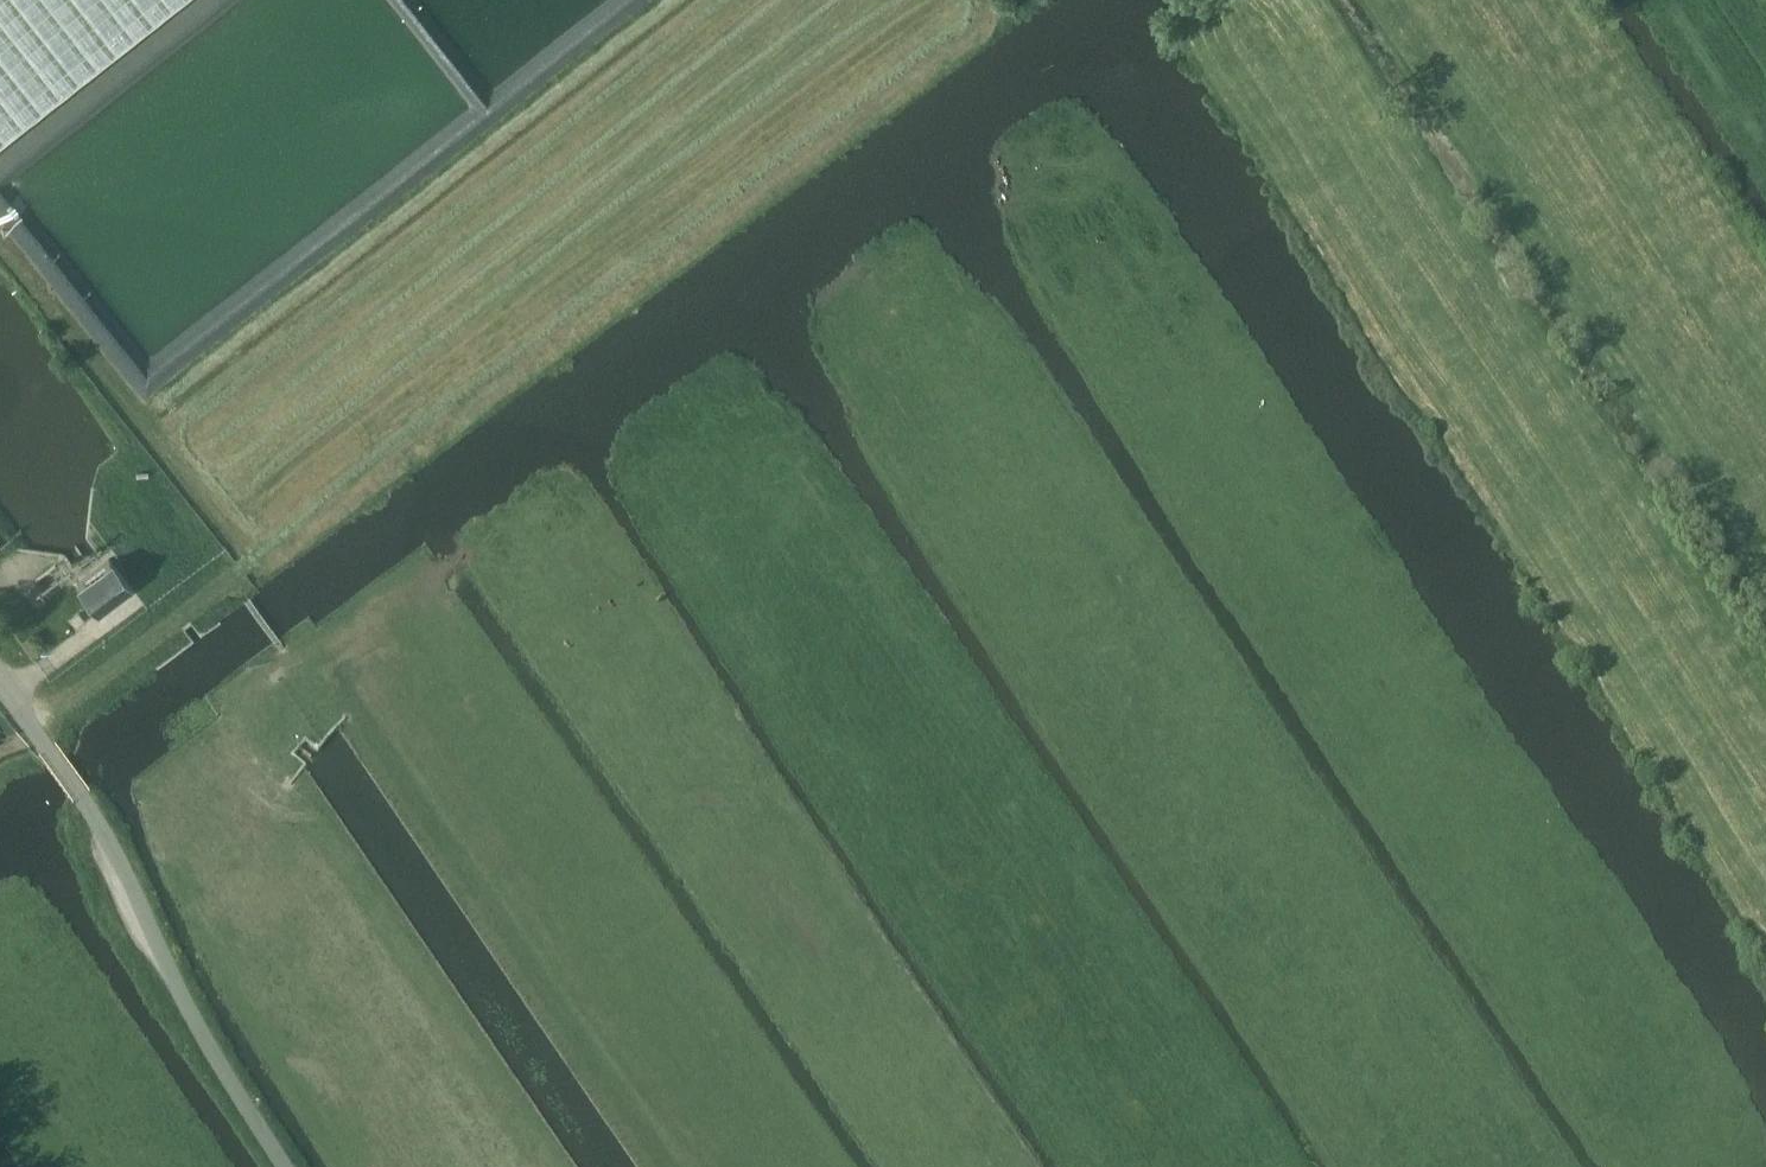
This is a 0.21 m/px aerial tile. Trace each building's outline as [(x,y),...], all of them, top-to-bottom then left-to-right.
[(179,0),(0,0),(0,142),(179,0)] [(99,610),(132,585),(112,558),(79,583),(99,610)]
